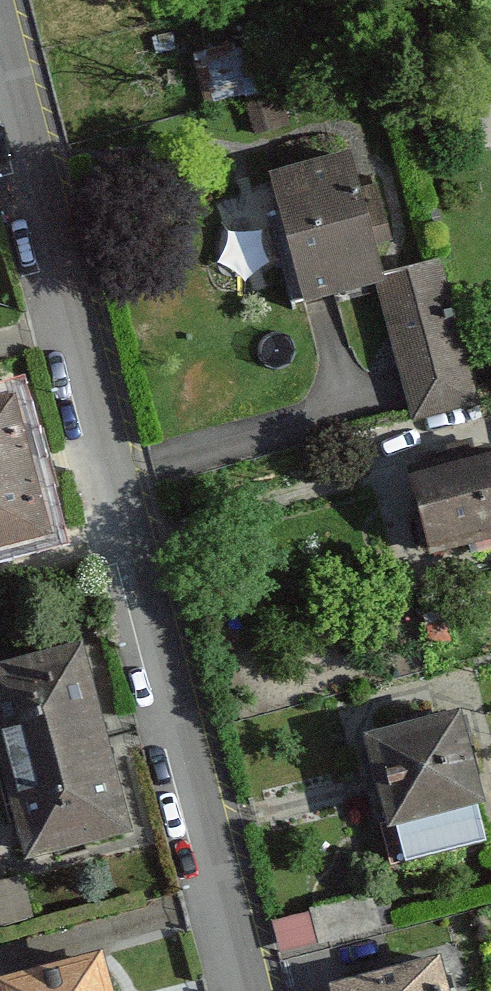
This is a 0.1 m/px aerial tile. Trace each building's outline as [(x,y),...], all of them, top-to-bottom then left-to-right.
[(213,9),(238,0),(210,0),(213,9)] [(277,92),(266,47),(235,55),(233,47),(194,57),(208,110),(243,101),(277,92)] [(283,179),(269,184),(277,219),(269,226),(281,268),(293,312),(302,310),(306,318),(378,296),(385,294),(382,286),(379,273),(350,160),(283,179)] [(382,286),(385,294),(378,296),(405,394),(411,419),(474,403),(473,399),(439,266),(382,286)] [(0,406),(0,545),(42,535),(9,403),(0,406)] [(408,466),(428,549),(490,533),(490,446),(408,466)] [(434,620),(424,623),(429,645),(449,640),(444,618),(434,620)] [(0,664),(0,759),(102,734),(81,645),(0,664)] [(457,710),(365,734),(388,824),(397,821),(406,858),(481,838),(472,802),(480,800),(457,710)] [(0,759),(0,762),(23,855),(126,830),(102,734),(0,759)] [(330,900),(307,906),(308,909),(276,916),(272,917),(281,950),(317,940),(317,943),(396,922),(394,917),(386,886),(346,896),(330,900)] [(0,977),(0,988),(1,990),(110,990),(100,951),(0,977)] [(329,984),(331,990),(446,990),(437,956),(329,984)]
